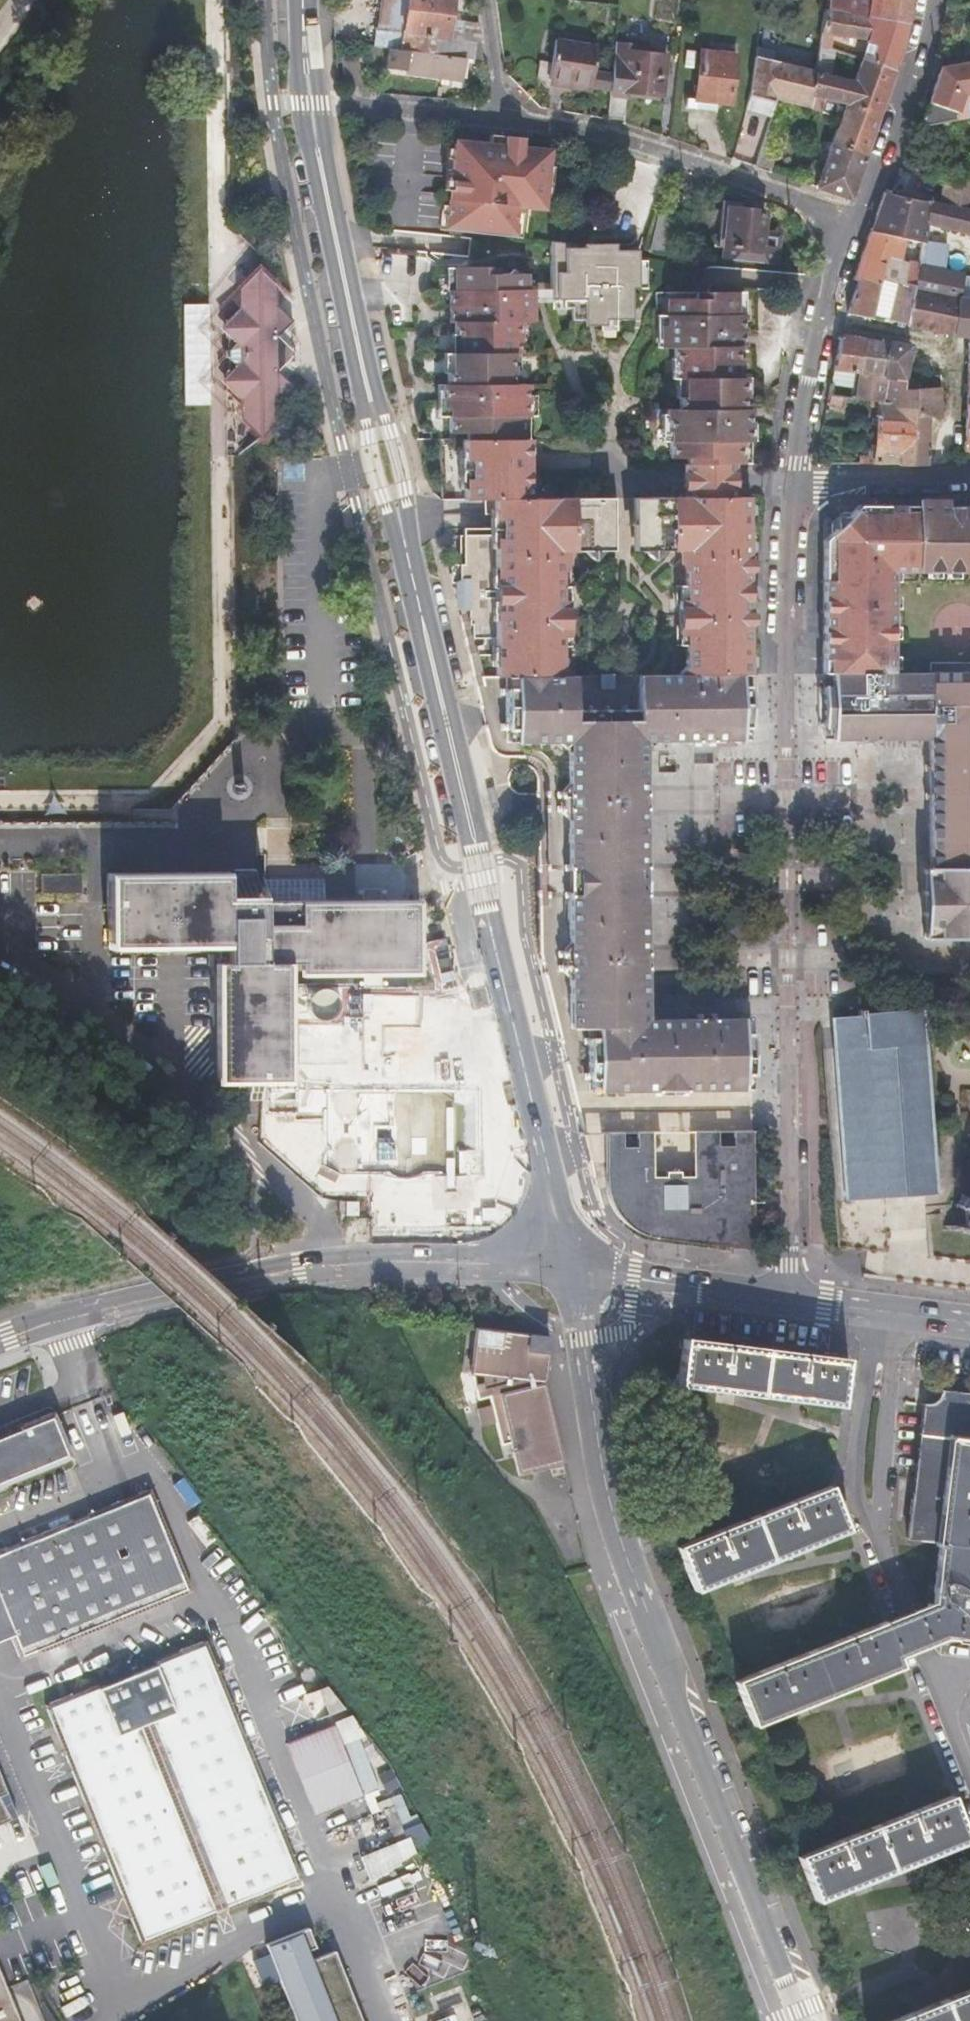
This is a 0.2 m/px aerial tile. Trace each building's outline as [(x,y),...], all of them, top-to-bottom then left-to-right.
[(374,24),(370,24),(368,47),(385,49),(388,49),(391,30),(394,0),(378,0),(374,24)] [(391,30),(398,31),(403,0),(394,0),(391,30)] [(398,31),(406,33),(443,39),(449,0),(403,0),(398,31)] [(911,0),(868,0),(867,2),(852,0),(826,0),(825,8),(908,21),(911,0)] [(907,28),(908,21),(825,8),(821,32),(867,41),(861,57),(894,66),(907,28)] [(391,30),(388,49),(402,51),(406,33),(398,31),(391,30)] [(450,56),(452,41),(443,39),(406,33),(402,51),(426,54),(450,56)] [(478,59),(476,44),(452,41),(450,56),(459,57),(478,59)] [(608,95),(609,80),(590,78),(594,51),(552,44),(545,86),(608,95)] [(459,57),(450,56),(426,54),(402,51),(388,49),(385,49),(383,70),(401,71),(400,74),(437,77),(437,84),(444,85),(445,78),(456,80),(459,57)] [(693,99),(730,102),(734,56),(698,52),(693,99)] [(608,95),(605,117),(621,119),(625,93),(659,97),(664,57),(625,53),(623,71),(611,69),(609,80),(608,95)] [(815,72),(817,61),(794,55),(792,65),(756,56),(751,87),(777,95),(790,99),(809,105),(815,72)] [(809,105),(808,109),(818,112),(822,97),(843,102),(838,118),(831,143),(865,154),(894,66),(861,57),(852,81),(815,72),(809,105)] [(937,69),(925,125),(931,126),(961,121),(969,96),(969,64),(937,69)] [(777,95),(771,116),(784,120),(790,99),(777,95)] [(818,112),(838,118),(843,102),(822,97),(818,112)] [(756,168),(768,172),(784,120),(771,116),(756,168)] [(504,139),(487,137),(486,147),(454,143),(444,230),(514,238),(519,209),(538,211),(539,202),(540,192),(548,193),(552,157),(520,152),(519,161),(501,158),(504,139)] [(522,142),(504,139),(501,158),(519,161),(520,152),(522,142)] [(850,198),(865,154),(831,143),(819,188),(850,198)] [(944,178),(937,205),(969,212),(969,183),(944,178)] [(882,194),(876,215),(927,225),(932,204),(888,195),(882,194)] [(755,207),(719,202),(712,256),(727,258),(766,262),(784,264),(787,235),(770,233),(771,225),(753,222),(755,207)] [(937,205),(932,204),(927,225),(969,234),(969,212),(937,205)] [(927,225),(876,215),(870,231),(888,235),(908,240),(924,243),(925,238),(927,225)] [(651,254),(672,256),(675,224),(655,222),(651,254)] [(854,279),(859,280),(878,286),(879,279),(884,257),(888,235),(870,231),(854,279)] [(925,238),(924,243),(922,252),(916,285),(909,327),(956,336),(962,300),(967,274),(969,274),(969,248),(925,238)] [(916,285),(922,252),(924,243),(908,240),(905,261),(906,261),(902,282),(916,285)] [(575,245),(554,243),(554,299),(574,300),(574,321),(632,322),(632,292),(638,292),(638,252),(615,252),(615,246),(590,246),(589,250),(575,250),(575,245)] [(905,261),(884,257),(879,279),(895,283),(892,302),(876,299),(872,319),(909,327),(916,285),(902,282),(906,261),(905,261)] [(466,437),(518,438),(518,416),(525,415),(527,384),(510,384),(511,354),(518,354),(518,323),(532,323),(532,290),(526,290),(527,274),(500,273),(497,267),(457,268),(457,291),(451,291),(451,323),(456,323),(455,334),(460,334),(460,353),(452,353),(452,371),(448,371),(448,383),(443,383),(443,405),(449,405),(449,429),(466,430),(466,437)] [(859,280),(849,314),(872,319),(876,299),(878,286),(859,280)] [(291,315),(257,286),(225,324),(244,341),(234,352),(245,362),(229,381),(271,416),(301,382),(281,366),(298,347),(279,331),(291,315)] [(733,465),(737,465),(737,441),(748,442),(748,410),(743,410),(743,378),(739,378),(739,349),(743,349),(742,315),(734,315),(734,294),(696,294),(696,300),(666,299),(666,326),(662,325),(662,347),(671,348),(671,360),(676,360),(676,380),(681,380),(681,398),(675,398),(676,409),(667,409),(666,433),(670,433),(670,457),(686,458),(686,464),(733,465)] [(956,336),(969,337),(967,371),(969,371),(969,300),(962,300),(956,336)] [(842,338),(833,374),(854,375),(859,375),(866,340),(842,338)] [(849,399),(876,403),(881,404),(884,380),(882,380),(888,343),(866,340),(859,375),(854,375),(851,388),(849,399)] [(882,380),(884,380),(904,381),(910,345),(888,343),(882,380)] [(833,374),(831,385),(851,388),(854,375),(833,374)] [(860,464),(927,465),(928,419),(940,419),(941,377),(930,377),(930,391),(903,391),(904,381),(884,380),(881,404),(876,403),(873,458),(860,458),(860,464)] [(466,437),(462,437),(462,458),(467,458),(467,477),(462,477),(462,496),(484,495),(492,495),(492,511),(492,532),(462,532),(462,561),(458,561),(458,577),(456,577),(456,594),(458,602),(472,602),(473,633),(496,634),(496,648),(470,648),(476,672),(570,674),(559,666),(559,635),(567,635),(567,601),(559,600),(559,556),(565,550),(608,551),(609,497),(526,496),(526,438),(518,438),(466,437)] [(733,465),(686,464),(684,464),(684,480),(684,498),(634,497),(634,551),(682,553),(689,559),(688,604),(680,604),(679,637),(688,637),(687,667),(679,672),(679,676),(750,677),(747,499),(733,499),(733,481),(733,465)] [(484,511),(492,511),(492,495),(484,495),(484,511)] [(860,507),(824,540),(823,650),(823,669),(892,669),(894,568),(969,568),(969,508),(860,507)] [(929,668),(929,673),(929,739),(930,765),(930,796),(930,865),(930,927),(969,927),(969,668),(929,668)] [(862,740),(881,739),(929,739),(929,673),(892,673),(892,669),(823,669),(823,740),(862,740)] [(570,674),(476,672),(482,696),(486,715),(494,745),(499,749),(502,751),(526,753),(527,758),(532,760),(537,762),(541,766),(543,773),(543,781),(543,806),(544,849),(544,886),(545,944),(550,962),(572,1048),(581,1084),(614,1083),(761,1082),(759,1014),(721,1016),(721,1011),(702,1012),(702,1017),(653,1017),(652,971),(656,971),(656,954),(651,954),(650,899),(655,899),(654,884),(654,867),(649,867),(648,812),(653,812),(653,793),(648,792),(648,750),(647,741),(697,741),(697,747),(717,747),(717,740),(752,739),(751,732),(751,679),(751,677),(750,677),(679,676),(636,675),(637,710),(629,710),(623,710),(623,706),(617,706),(617,709),(605,709),(605,705),(600,705),(599,709),(588,709),(588,705),(582,705),(583,709),(572,708),(572,675),(570,674)] [(610,675),(598,674),(598,685),(610,686),(610,675)] [(923,935),(969,935),(969,927),(930,927),(930,865),(923,865),(923,935)] [(298,976),(298,958),(308,958),(308,971),(428,969),(426,895),(324,897),(271,897),(271,877),(270,868),(113,871),(114,945),(236,943),(236,959),(222,960),(223,1032),(224,1081),(257,1081),(257,1095),(270,1095),(270,1080),(289,1079),(300,1079),(298,976)] [(88,872),(46,872),(47,893),(88,892),(88,872)] [(835,1017),(848,1200),(936,1194),(923,1010),(870,1014),(869,1009),(863,1009),(864,1015),(835,1017)] [(479,1090),(325,1092),(327,1175),(383,1172),(388,1179),(412,1180),(423,1171),(481,1175),(479,1090)] [(626,1131),(604,1132),(604,1154),(604,1176),(605,1181),(605,1184),(605,1187),(606,1191),(606,1194),(607,1197),(608,1200),(609,1202),(610,1204),(611,1206),(612,1208),(614,1210),(615,1213),(617,1215),(619,1218),(621,1220),(623,1222),(625,1224),(628,1226),(630,1228),(633,1229),(636,1231),(640,1233),(642,1234),(646,1235),(649,1236),(652,1237),(656,1237),(661,1238),(667,1239),(671,1239),(678,1240),(684,1241),(691,1242),(696,1243),(704,1244),(713,1245),(722,1246),(731,1247),(740,1248),(744,1249),(749,1250),(753,1250),(752,1130),(691,1131),(691,1175),(679,1175),(679,1171),(664,1171),(664,1175),(652,1176),(651,1131),(626,1131)] [(967,1193),(967,1199),(963,1199),(963,1204),(959,1204),(959,1208),(963,1209),(963,1224),(960,1224),(960,1228),(964,1228),(964,1232),(969,1232),(969,1228),(969,1193),(967,1193)] [(547,1337),(473,1327),(468,1372),(542,1381),(547,1337)] [(852,1364),(685,1342),(683,1363),(681,1387),(848,1408),(851,1381),(852,1364)] [(486,1397),(495,1433),(497,1444),(508,1443),(515,1471),(561,1461),(542,1381),(468,1372),(474,1399),(486,1397)] [(935,1604),(945,1641),(969,1645),(969,1397),(947,1393),(944,1402),(941,1406),(935,1410),(928,1411),(912,1543),(942,1547),(935,1604)] [(60,1457),(65,1446),(55,1423),(45,1417),(0,1436),(0,1482),(60,1457)] [(13,1539),(57,1639),(193,1583),(151,1482),(13,1539)] [(677,1551),(694,1592),(846,1532),(830,1490),(677,1551)] [(13,1539),(0,1544),(0,1598),(11,1626),(9,1626),(21,1654),(57,1639),(13,1539)] [(9,1626),(11,1626),(0,1598),(0,1630),(9,1626)] [(885,1624),(898,1659),(945,1641),(935,1604),(885,1624)] [(898,1659),(885,1624),(735,1685),(752,1727),(903,1669),(898,1659)] [(95,1676),(44,1698),(140,1937),(302,1870),(205,1631),(153,1653),(154,1656),(97,1680),(95,1676)] [(310,1705),(316,1719),(331,1713),(325,1698),(310,1705)] [(331,1713),(316,1719),(284,1733),(314,1804),(361,1785),(331,1713)] [(17,1817),(0,1777),(0,1824),(17,1817)] [(800,1857),(817,1899),(968,1839),(951,1796),(800,1857)] [(370,1876),(433,1844),(423,1826),(361,1857),(370,1876)] [(268,1944),(297,2020),(366,2020),(339,1950),(322,1957),(311,1928),(268,1944)] [(0,1972),(0,2020),(20,2020),(0,1972)] [(890,2020),(969,2020),(969,1989),(890,2020)]
